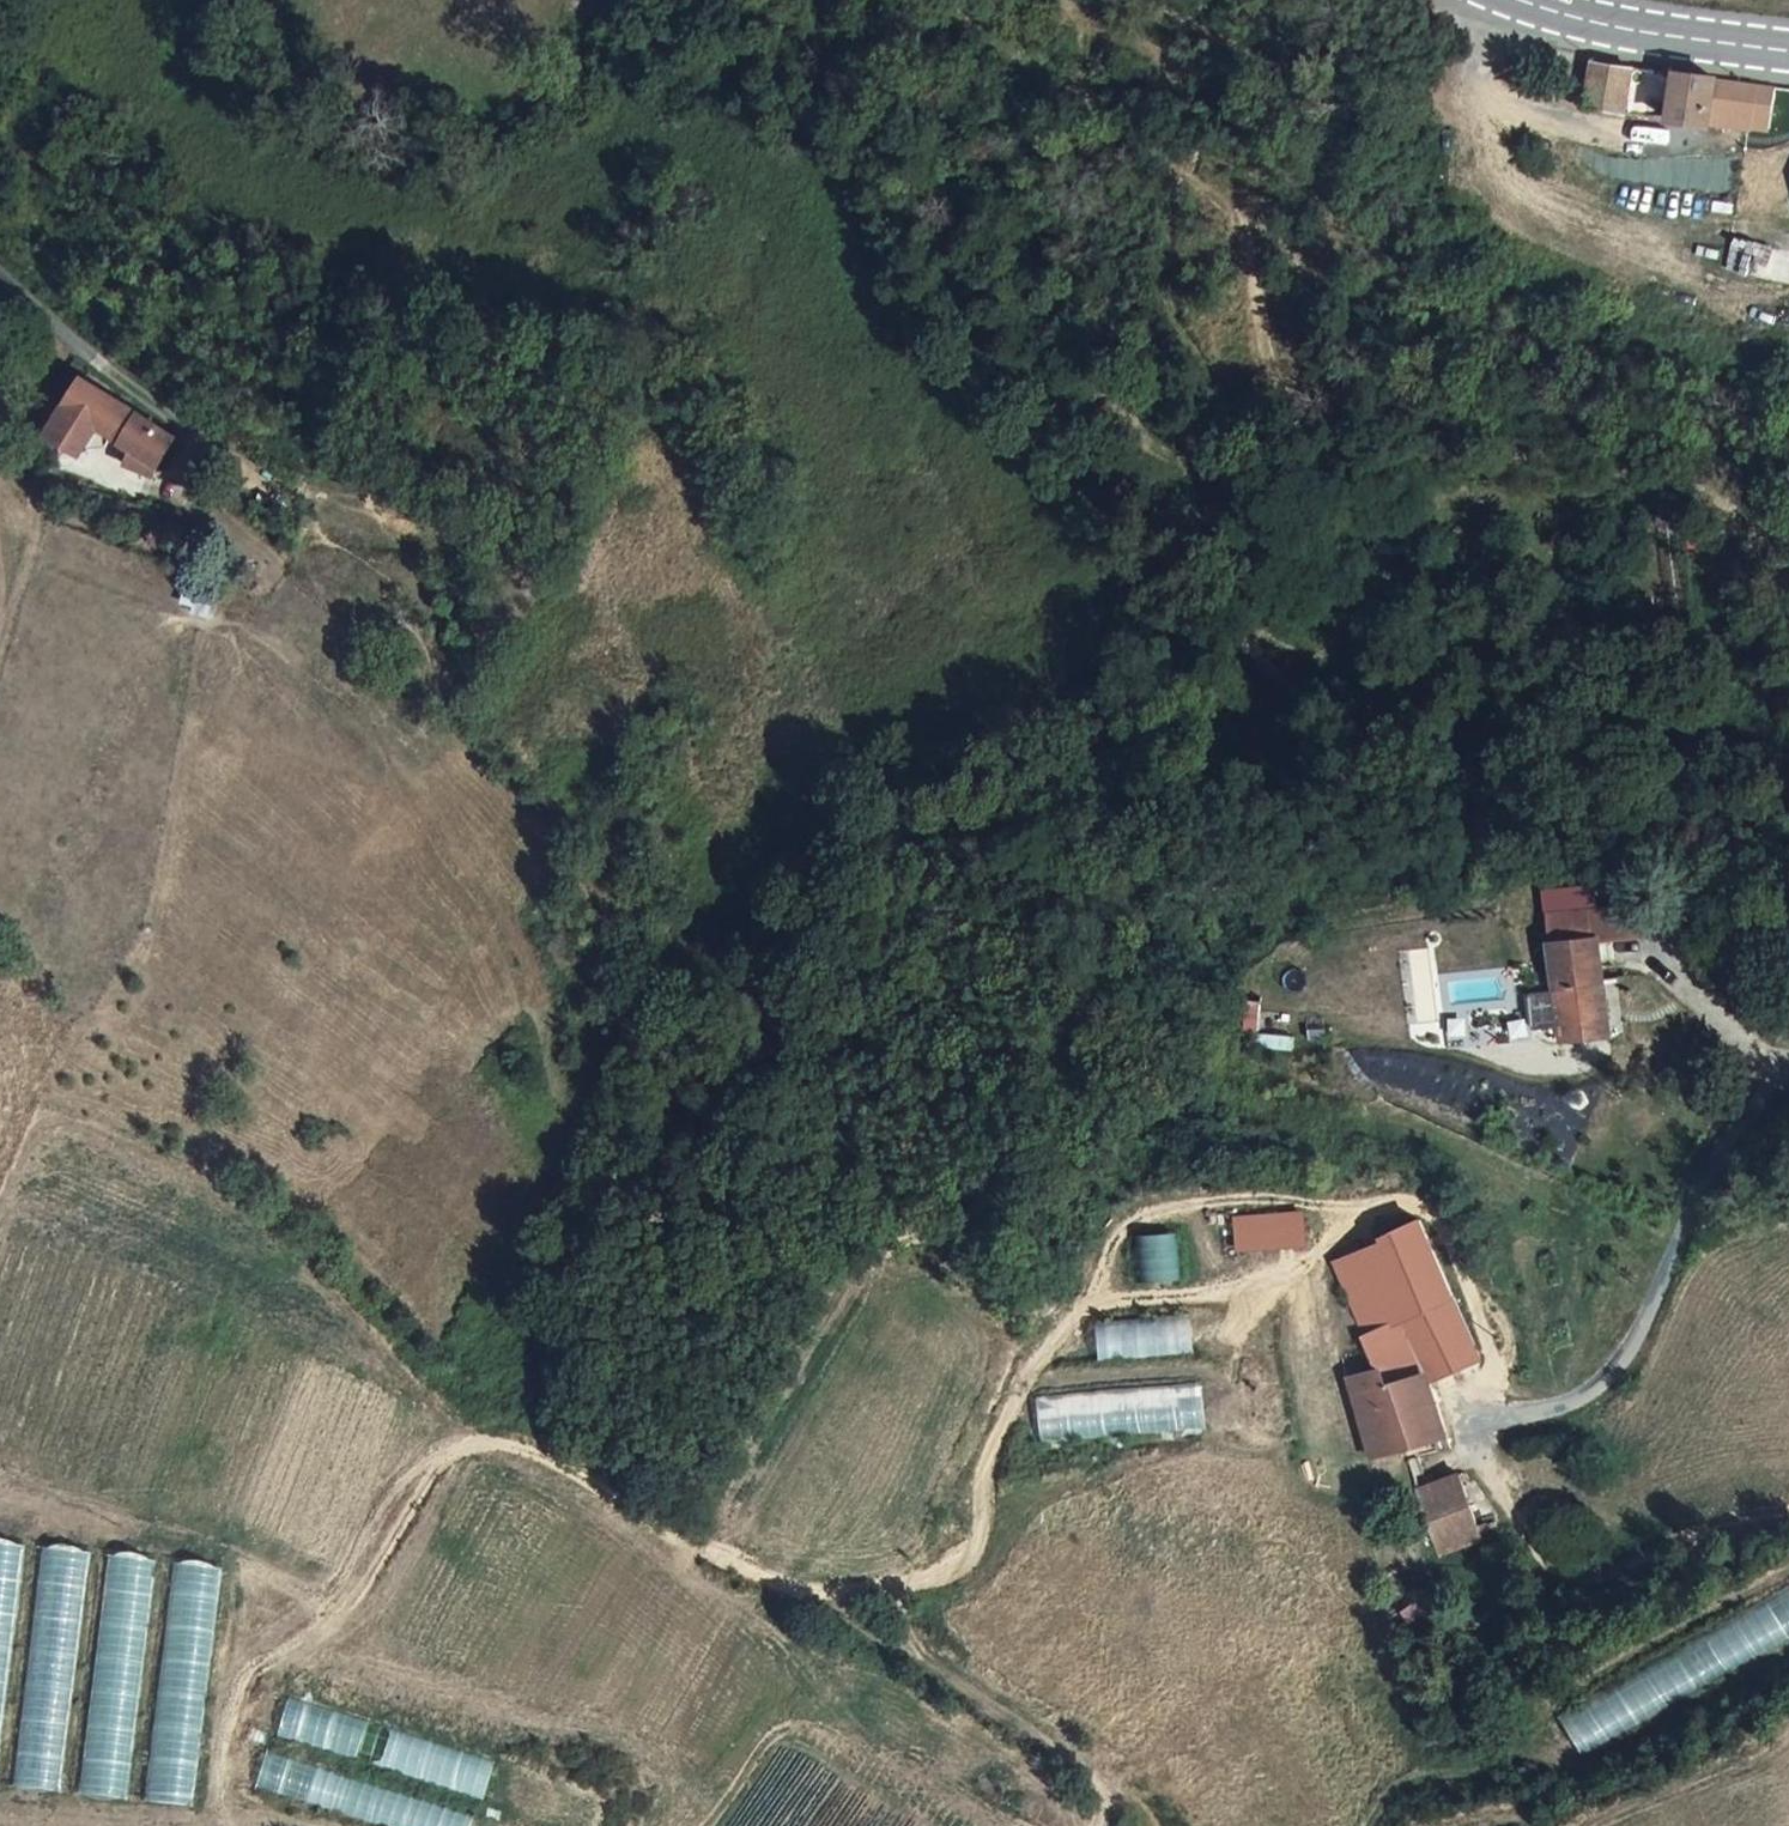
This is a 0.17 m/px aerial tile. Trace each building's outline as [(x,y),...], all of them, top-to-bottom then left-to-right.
[(1584,56),(1582,100),(1624,112),(1627,65),(1587,57),(1584,56)] [(1713,76),(1673,70),(1670,118),(1706,122),(1713,76)] [(93,424),(113,395),(114,389),(84,368),(61,407),(44,434),(74,454),(93,424)] [(93,424),(117,437),(135,410),(113,395),(93,424)] [(44,434),(61,407),(51,402),(35,430),(44,434)] [(152,476),(174,438),(135,410),(117,437),(115,441),(130,449),(122,464),(152,476)] [(1550,915),(1553,943),(1595,938),(1593,910),(1550,915)] [(1553,943),(1551,943),(1560,1029),(1608,1024),(1599,938),(1595,938),(1553,943)] [(1560,1029),(1561,1041),(1609,1036),(1608,1024),(1560,1029)] [(1315,1250),(1309,1218),(1241,1228),(1246,1258),(1315,1250)] [(1460,1309),(1421,1221),(1389,1236),(1387,1238),(1403,1284),(1367,1300),(1381,1331),(1406,1324),(1420,1363),(1426,1380),(1428,1387),(1444,1379),(1481,1359),(1460,1309)] [(1181,1279),(1178,1232),(1139,1235),(1142,1282),(1181,1279)] [(1420,1363),(1406,1324),(1381,1331),(1367,1300),(1354,1306),(1379,1376),(1381,1376),(1420,1363)] [(1097,1321),(1099,1360),(1196,1355),(1194,1316),(1097,1321)] [(1426,1380),(1420,1363),(1381,1376),(1379,1376),(1347,1385),(1353,1403),(1385,1393),(1426,1380)] [(1428,1387),(1426,1380),(1385,1393),(1407,1457),(1404,1458),(1409,1468),(1452,1454),(1428,1387)] [(1037,1441),(1208,1431),(1205,1384),(1035,1394),(1037,1441)] [(1407,1457),(1385,1393),(1353,1403),(1371,1466),(1404,1458),(1407,1457)] [(1448,1544),(1481,1533),(1463,1482),(1418,1495),(1427,1522),(1441,1520),(1448,1544)] [(1441,1520),(1427,1522),(1438,1559),(1486,1546),(1481,1533),(1448,1544),(1441,1520)] [(26,1541),(0,1538),(0,1769),(26,1541)] [(41,1542),(15,1785),(65,1790),(90,1548),(41,1542)] [(155,1555),(106,1551),(83,1792),(132,1796),(155,1555)] [(148,1800),(198,1804),(221,1564),(172,1559),(148,1800)] [(1555,1705),(1574,1745),(1788,1645),(1788,1597),(1555,1705)] [(257,1791),(376,1825),(471,1825),(478,1802),(485,1804),(499,1758),(291,1696),(277,1743),(272,1741),(257,1791)]
